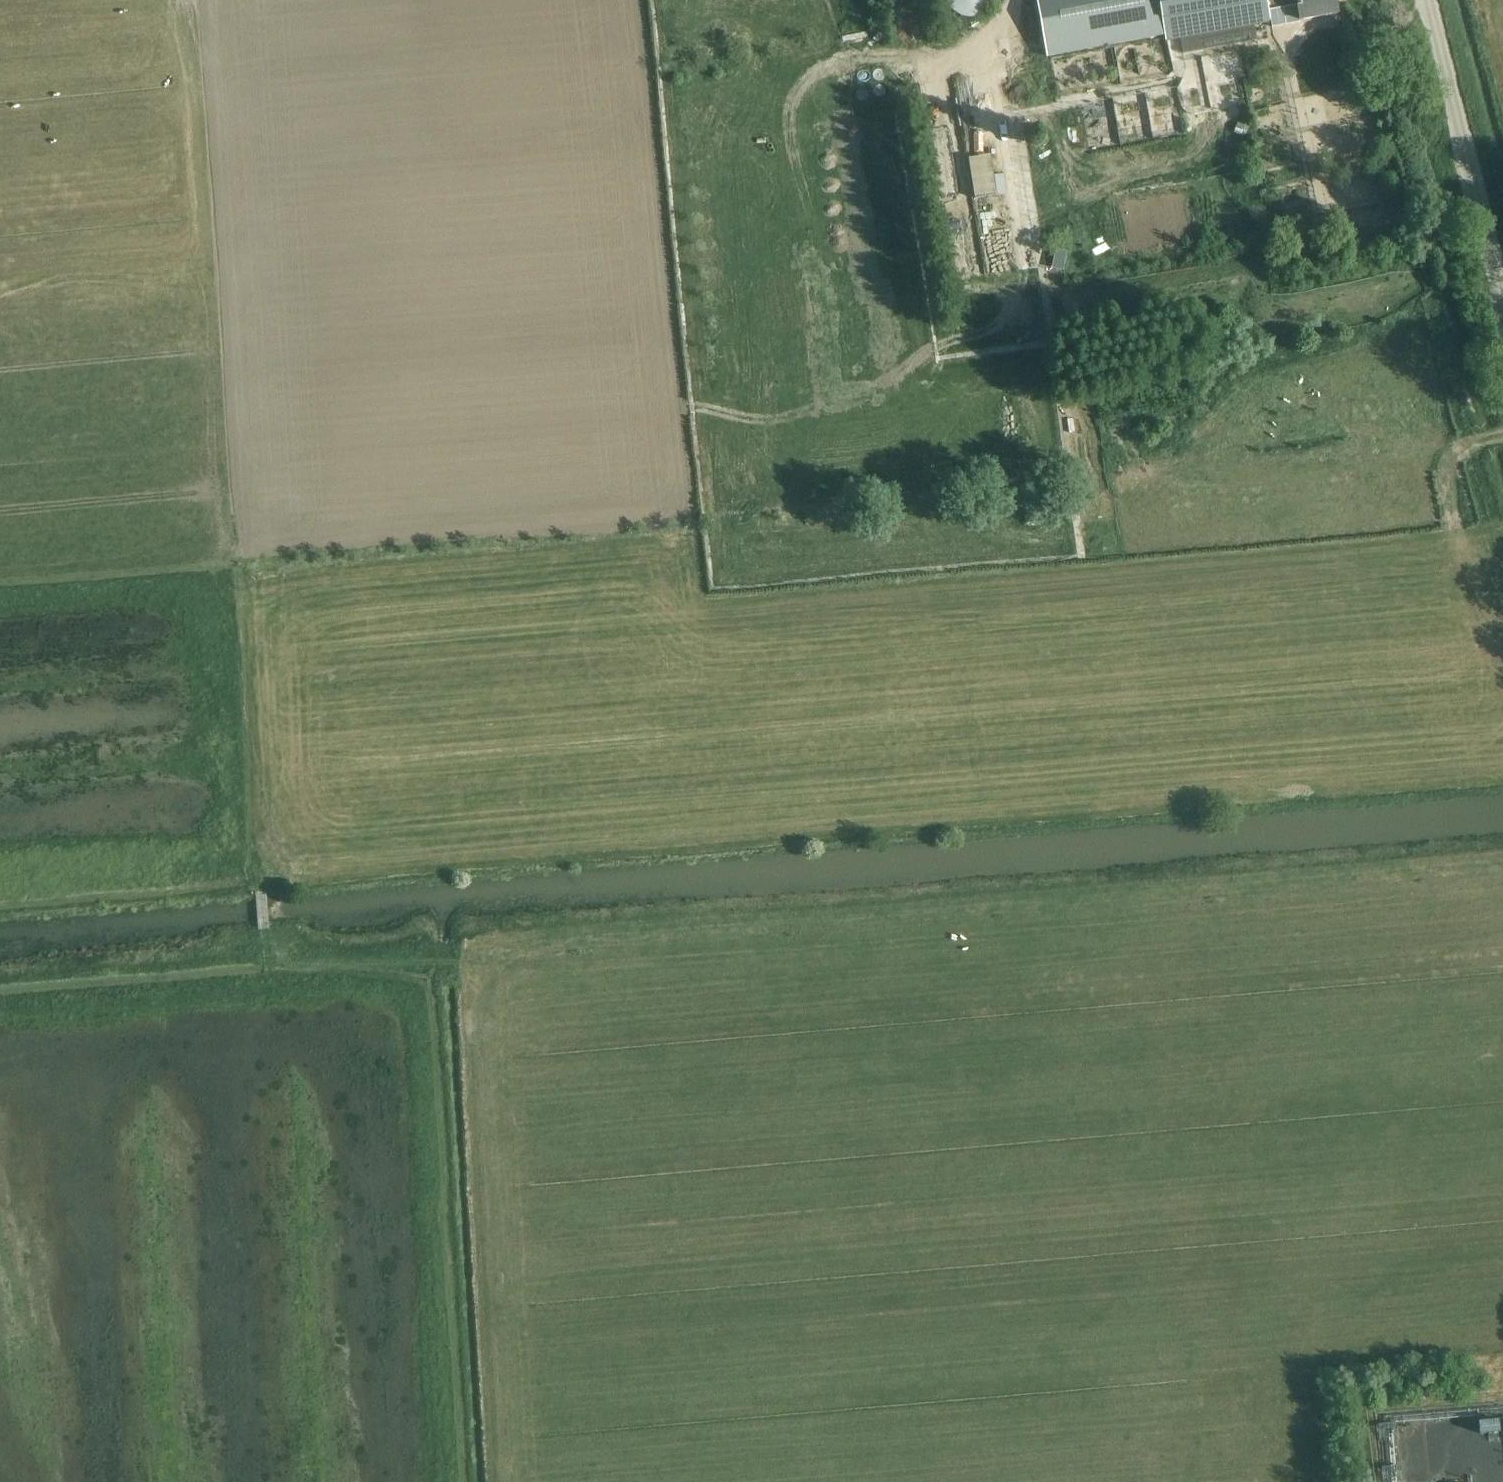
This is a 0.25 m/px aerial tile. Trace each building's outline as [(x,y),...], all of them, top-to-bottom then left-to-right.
[(947,1),(951,9),(958,14),(966,18),(975,18),(984,14),(991,9),(995,1),(995,0),(946,0),(947,1)] [(1038,9),(1046,52),(1164,30),(1166,40),(1270,23),(1271,25),(1299,20),(1337,13),(1335,0),(1037,0),(1038,9)] [(936,89),(950,195),(972,192),(957,86),(936,89)] [(997,101),(974,104),(986,194),(1009,191),(997,101)] [(1237,122),(1233,133),(1245,137),(1249,127),(1237,122)] [(1079,258),(1067,261),(1072,281),(1084,277),(1079,258)] [(1479,1434),(1499,1432),(1498,1420),(1478,1421),(1479,1434)]
